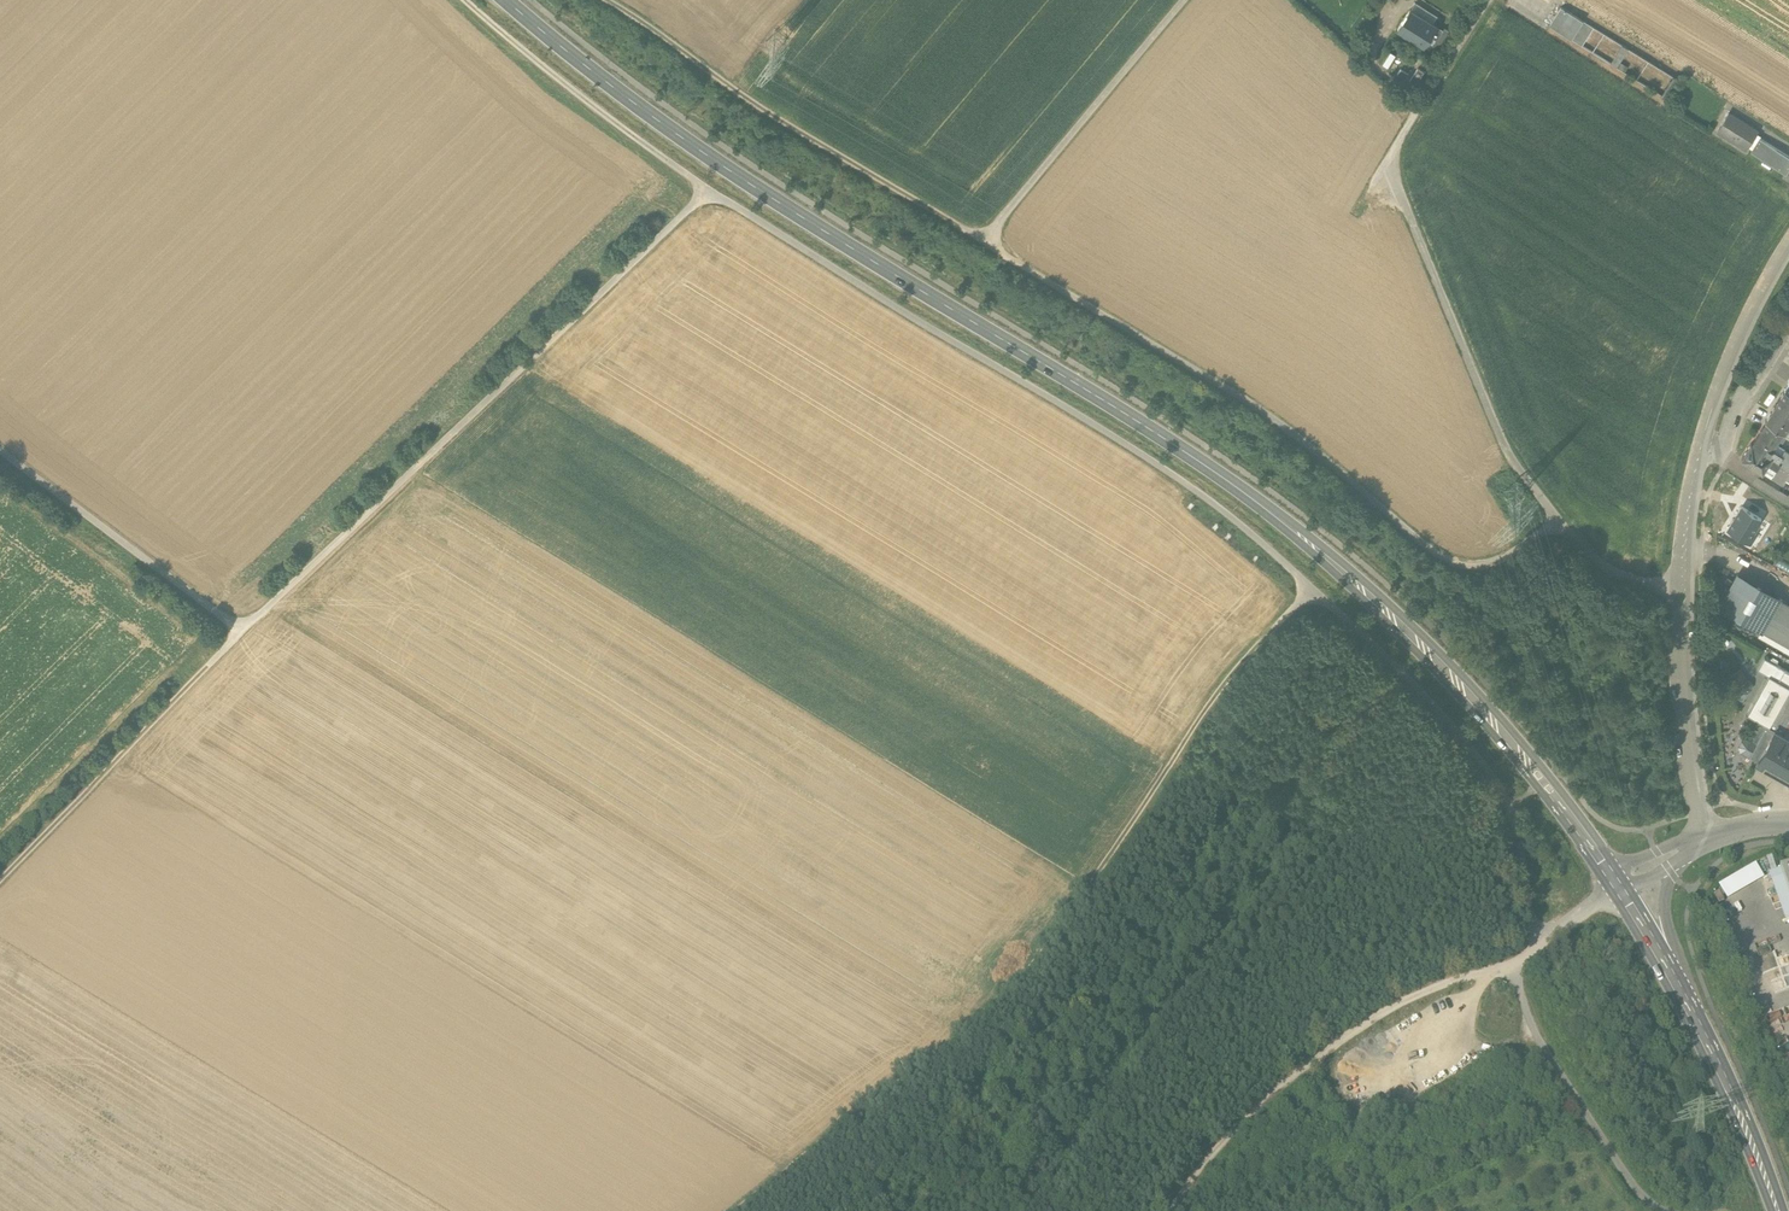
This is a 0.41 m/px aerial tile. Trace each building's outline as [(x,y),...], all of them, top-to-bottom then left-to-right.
[(1681,82),(1561,7),(1549,26),(1669,100),(1681,82)] [(1412,10),(1398,29),(1431,53),(1445,34),(1412,10)] [(1389,67),(1397,55),(1392,52),(1384,64),(1389,67)] [(1394,60),(1389,70),(1418,85),(1426,71),(1419,67),(1416,72),(1394,60)] [(1786,174),(1788,168),(1788,157),(1754,136),(1758,132),(1728,114),(1717,131),(1786,174)] [(1785,389),(1765,420),(1766,421),(1782,431),(1784,432),(1788,425),(1788,391),(1785,389)] [(1752,444),(1788,467),(1788,452),(1784,449),(1781,454),(1771,449),(1782,431),(1766,421),(1752,444)] [(1752,444),(1751,443),(1742,459),(1750,464),(1748,466),(1753,469),(1754,467),(1762,471),(1768,462),(1776,468),(1771,476),(1782,484),(1788,473),(1788,467),(1752,444)] [(1727,530),(1749,544),(1756,533),(1753,532),(1762,519),(1743,506),(1727,530)] [(1763,631),(1781,600),(1738,575),(1720,606),(1763,631)] [(1781,600),(1763,631),(1788,646),(1788,604),(1781,600)] [(1764,658),(1758,670),(1769,676),(1747,714),(1767,725),(1769,727),(1788,691),(1788,672),(1764,658)] [(1740,671),(1730,679),(1740,694),(1746,694),(1751,691),(1752,684),(1740,671)] [(1782,734),(1788,721),(1788,691),(1769,727),(1782,734)] [(1767,725),(1755,746),(1748,741),(1743,743),(1741,747),(1742,750),(1750,755),(1750,756),(1764,765),(1766,762),(1771,765),(1768,769),(1788,781),(1788,738),(1782,734),(1769,727),(1767,725)] [(1780,866),(1788,891),(1788,864),(1780,866)]
